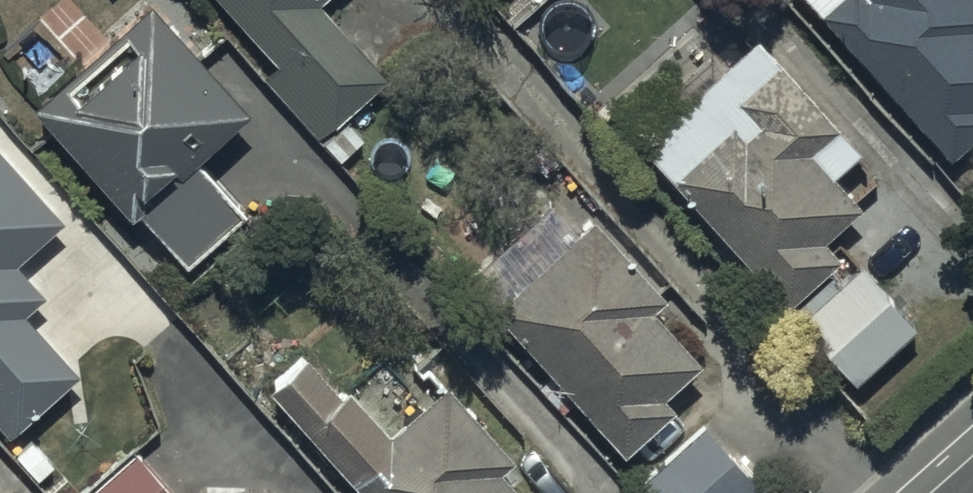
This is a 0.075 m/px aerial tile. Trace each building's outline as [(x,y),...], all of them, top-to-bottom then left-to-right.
[(276,67),(266,77),(343,165),(366,145),(347,123),(391,85),(324,8),(333,0),(218,0),(276,67)] [(956,162),(972,147),(972,0),(804,0),(956,162)] [(250,120),(155,6),(38,109),(189,274),(247,221),(198,168),(250,120)] [(863,156),(762,45),(645,150),(790,313),(842,264),(826,247),(865,213),(835,181),(863,156)] [(10,443),(83,381),(29,318),(47,302),(19,269),(68,227),(0,148),(0,432),(10,443)] [(564,414),(578,400),(629,456),(677,413),(667,402),(703,369),(656,317),(669,305),(596,224),(575,243),(546,211),(474,276),(505,309),(500,314),(554,374),(539,388),(564,414)] [(921,333),(860,269),(802,325),(862,389),(921,333)] [(266,386),(364,492),(520,492),(505,477),(519,464),(450,389),(394,440),(353,395),(346,402),(302,353),(266,386)] [(705,429),(644,481),(654,492),(741,492),(752,483),(705,429)] [(135,455),(92,492),(169,492),(135,455)]
